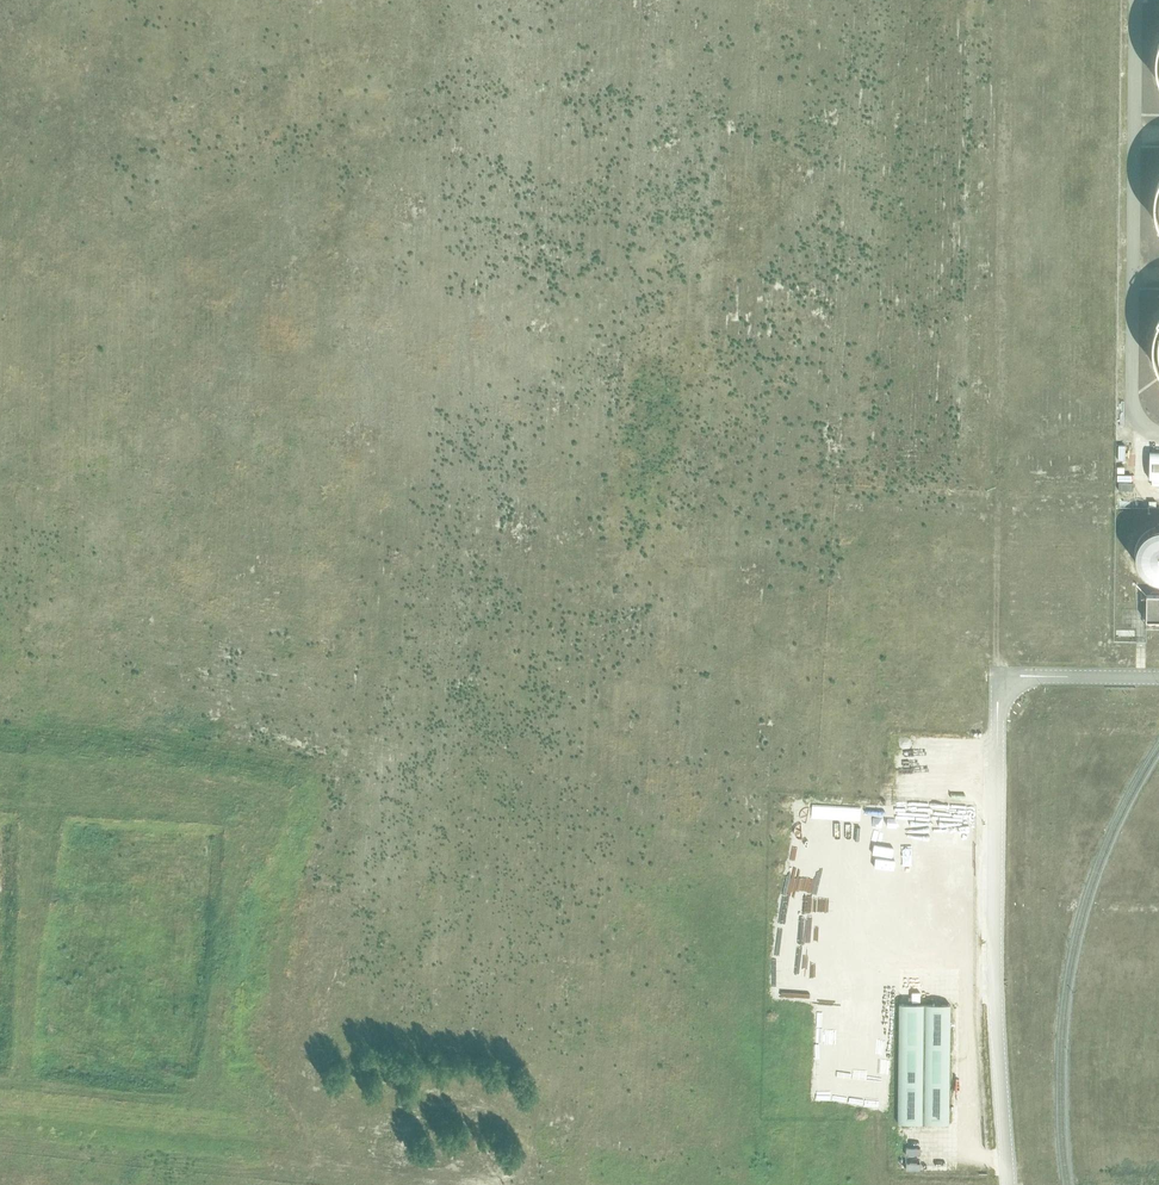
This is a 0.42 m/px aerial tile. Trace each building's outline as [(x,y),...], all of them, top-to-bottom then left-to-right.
[(1150,449),(1149,479),(1158,479),(1158,449),(1150,449)] [(1154,530),(1149,531),(1145,534),(1141,537),(1138,542),(1136,546),(1134,551),(1134,556),(1135,562),(1136,566),(1139,571),(1142,575),(1146,578),(1150,580),(1155,582),(1158,582),(1158,529),(1154,530)] [(1158,621),(1158,596),(1147,596),(1146,621),(1158,621)] [(899,1004),(898,1123),(949,1124),(950,1005),(899,1004)]
